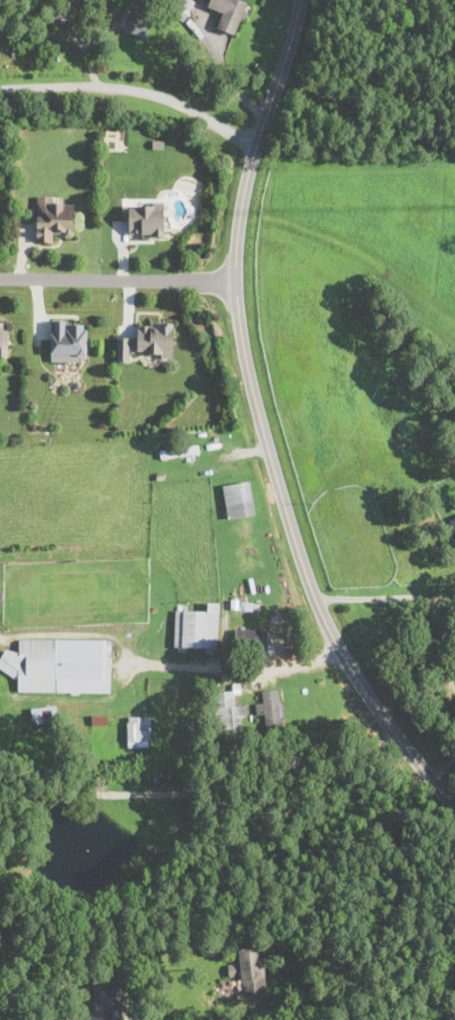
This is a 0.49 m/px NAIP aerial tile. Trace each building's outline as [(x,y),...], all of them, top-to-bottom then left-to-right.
[(193,0),(175,0),(171,11),(187,17),(193,0)] [(222,13),(217,28),(238,34),(248,0),(210,0),(207,8),(222,13)] [(127,30),(145,36),(151,18),(133,12),(127,30)] [(74,204),(57,204),(58,194),(36,194),(36,242),(56,242),(56,233),(74,233),(74,204)] [(130,236),(164,236),(164,200),(122,200),(122,224),(130,224),(130,236)] [(50,360),(87,360),(87,318),(50,318),(50,360)] [(173,321),(139,320),(139,337),(130,337),(130,355),(172,356),(173,321)] [(199,454),(198,444),(160,448),(161,458),(199,454)] [(255,512),(249,479),(222,485),(228,518),(255,512)] [(219,601),(208,601),(208,611),(175,610),(174,647),(218,648),(219,601)] [(264,629),(234,628),(234,648),(264,649),(264,629)] [(111,692),(112,638),(20,637),(19,649),(0,649),(0,674),(18,674),(18,690),(111,692)] [(262,689),(263,701),(255,701),(256,713),(265,713),(266,730),(283,729),(279,688),(262,689)] [(246,703),(235,704),(235,690),(215,690),(216,732),(238,731),(237,714),(246,714),(246,703)] [(32,705),(32,721),(56,721),(56,705),(32,705)] [(108,714),(92,715),(92,724),(108,724),(108,714)] [(127,715),(127,746),(150,746),(150,715),(127,715)] [(262,937),(238,937),(238,990),(262,990),(262,937)] [(228,963),(229,975),(231,975),(232,991),(241,991),(240,963),(228,963)]
